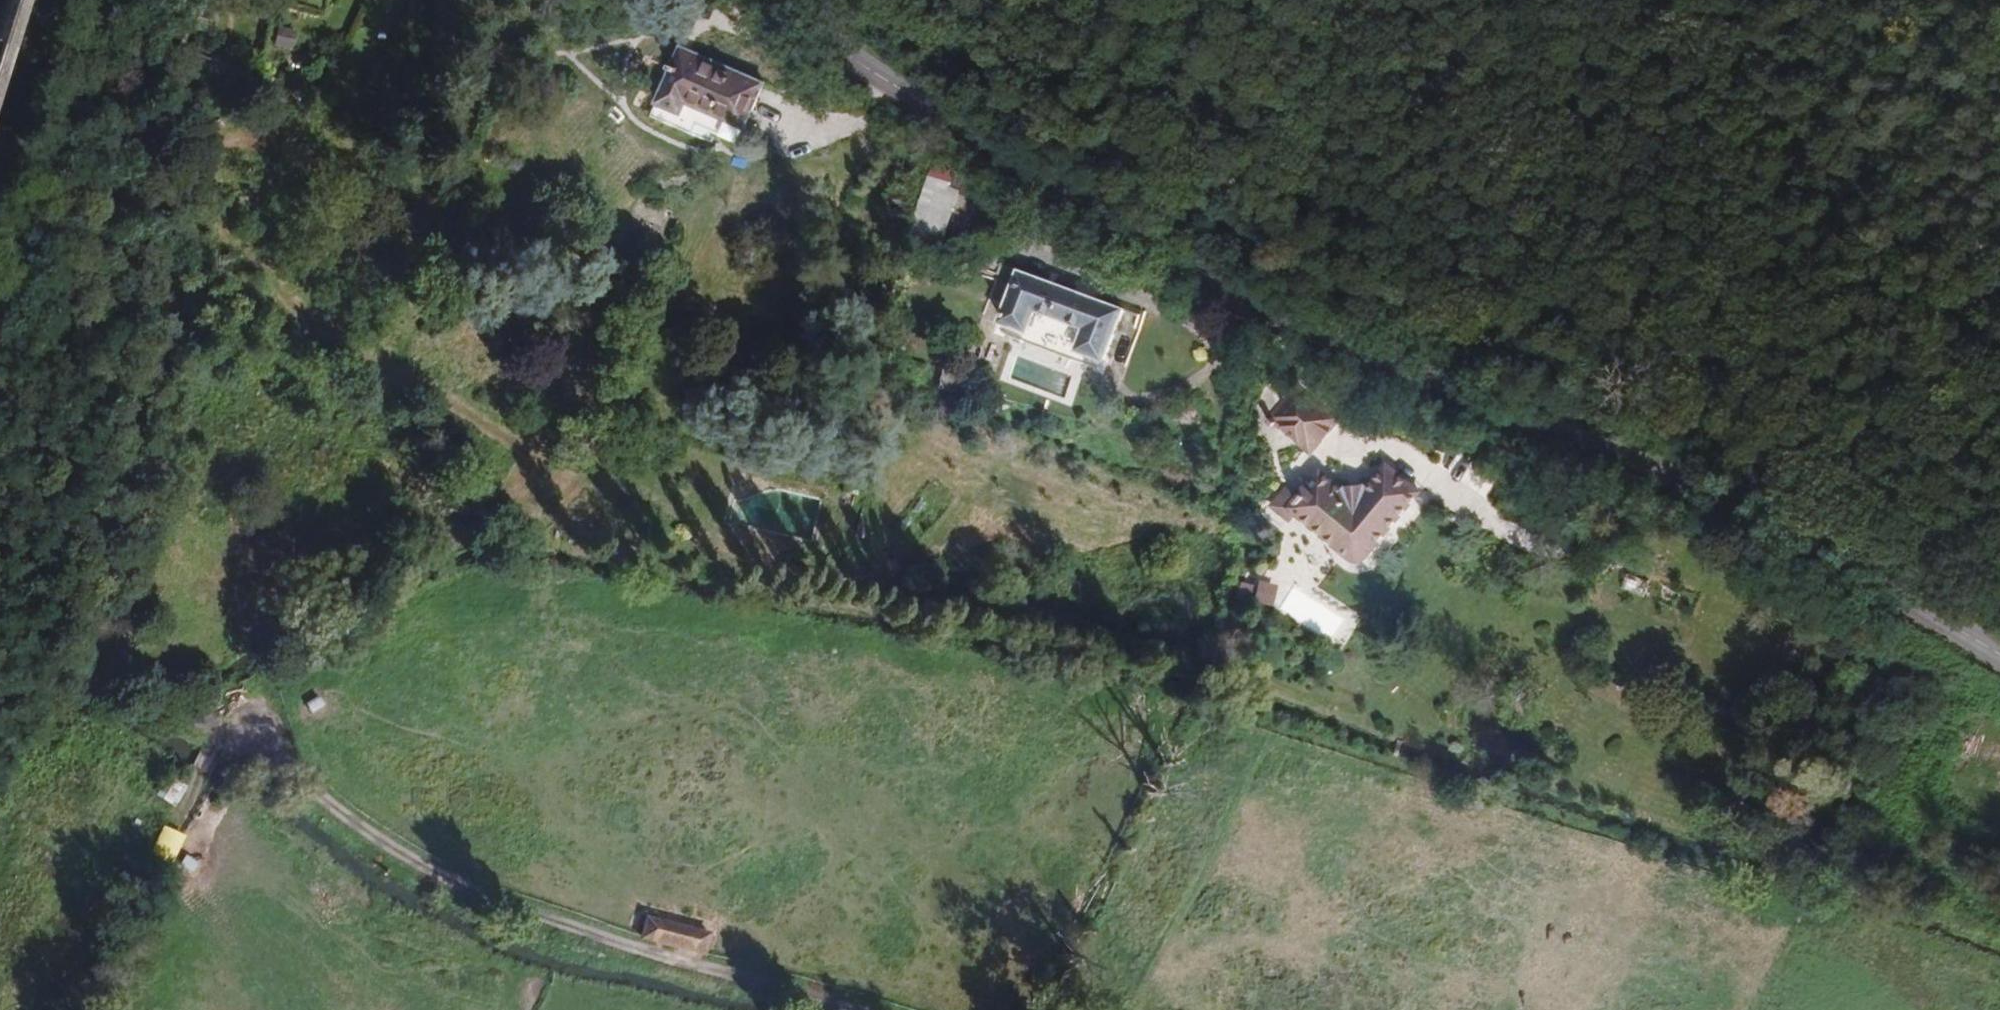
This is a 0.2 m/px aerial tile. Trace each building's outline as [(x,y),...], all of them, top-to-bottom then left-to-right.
[(297,27),(277,24),(274,45),(293,51),(297,27)] [(690,63),(697,45),(687,41),(680,60),(690,63)] [(773,75),(697,45),(690,63),(680,60),(660,113),(723,139),(728,129),(750,138),(773,75)] [(948,231),(960,191),(948,188),(953,171),(931,165),(915,222),(948,231)] [(1101,362),(1121,310),(1016,270),(996,322),(1021,331),(1030,309),(1079,328),(1071,350),(1101,362)] [(1273,415),(1312,447),(1339,414),(1298,381),(1273,415)] [(1421,489),(1384,458),(1365,480),(1363,477),(1340,478),(1335,480),(1321,469),(1290,507),(1355,558),(1367,555),(1421,489)] [(812,543),(823,499),(777,489),(764,491),(751,498),(733,499),(726,522),(812,543)] [(1643,594),(1647,578),(1627,574),(1624,590),(1643,594)] [(1275,612),(1342,649),(1361,615),(1295,578),(1275,612)] [(1270,605),(1275,585),(1257,580),(1252,601),(1270,605)] [(189,786),(168,774),(157,794),(175,808),(189,786)] [(220,832),(210,823),(200,843),(213,847),(220,832)] [(182,835),(160,824),(150,845),(175,855),(182,835)] [(643,936),(706,955),(713,934),(650,914),(643,936)]
